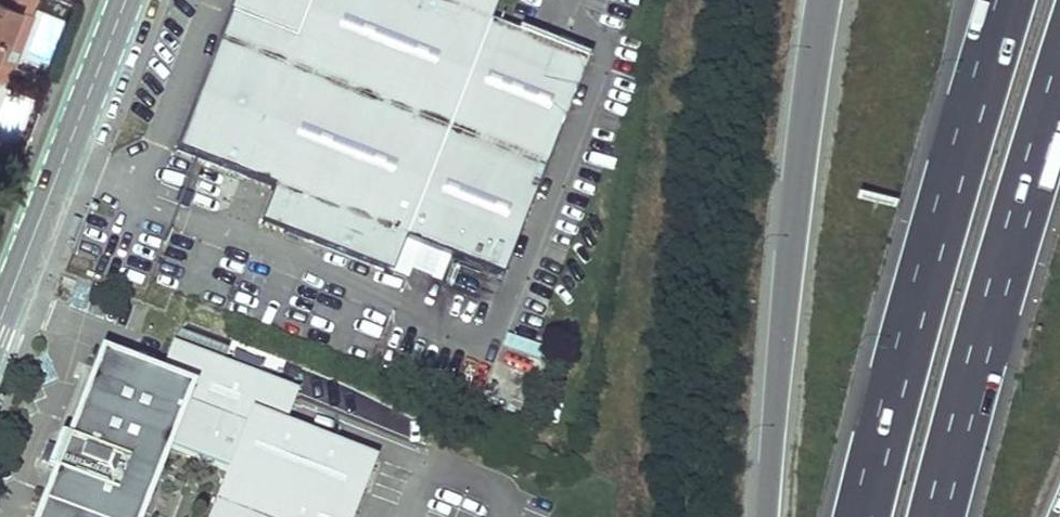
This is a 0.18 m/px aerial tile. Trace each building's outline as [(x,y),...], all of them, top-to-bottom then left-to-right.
[(11,8),(12,8),(24,12),(28,0),(0,0),(0,3),(11,8)] [(180,147),(197,154),(272,183),(259,217),(408,275),(422,240),(505,271),(589,53),(493,16),(499,0),(236,0),(180,147)] [(12,8),(11,8),(0,3),(0,38),(12,8)] [(5,62),(12,43),(0,39),(0,60),(5,62)] [(161,379),(190,391),(140,516),(356,516),(377,462),(285,426),(297,395),(222,366),(227,351),(179,333),(161,379)] [(161,379),(99,355),(37,516),(140,516),(190,391),(161,379)]
